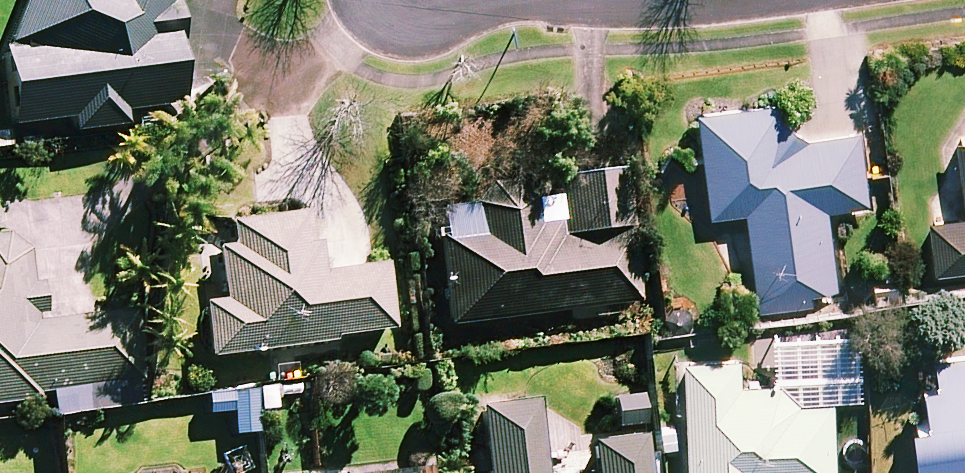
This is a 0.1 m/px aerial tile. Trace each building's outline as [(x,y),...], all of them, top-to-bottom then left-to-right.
[(4,46),(9,119),(70,115),(71,126),(126,123),(125,106),(181,102),(175,0),(21,0),(4,46)] [(783,111),(781,96),(699,108),(713,210),(746,206),(760,311),(812,304),(810,291),(839,287),(828,205),(866,200),(863,172),(889,168),(885,139),(861,142),(860,128),(809,135),(783,111)] [(639,297),(622,166),(551,175),(553,189),(530,192),(529,177),(481,183),(483,201),(435,206),(449,321),(639,297)] [(315,268),(307,208),(230,218),(233,240),(216,242),(223,292),(203,295),(211,353),(393,330),(384,259),(315,268)] [(932,215),(939,270),(964,267),(964,211),(932,215)] [(0,229),(0,399),(54,393),(56,411),(143,401),(133,308),(33,319),(23,227),(0,229)] [(858,329),(777,331),(779,381),(742,382),(741,354),(686,355),(690,472),(836,472),(834,392),(860,391),(858,329)] [(935,350),(938,378),(924,379),(928,411),(914,412),(921,472),(964,472),(964,347),(935,350)] [(609,397),(613,436),(592,439),(596,472),(648,472),(640,394),(609,397)] [(533,397),(479,403),(487,472),(542,472),(533,397)]
